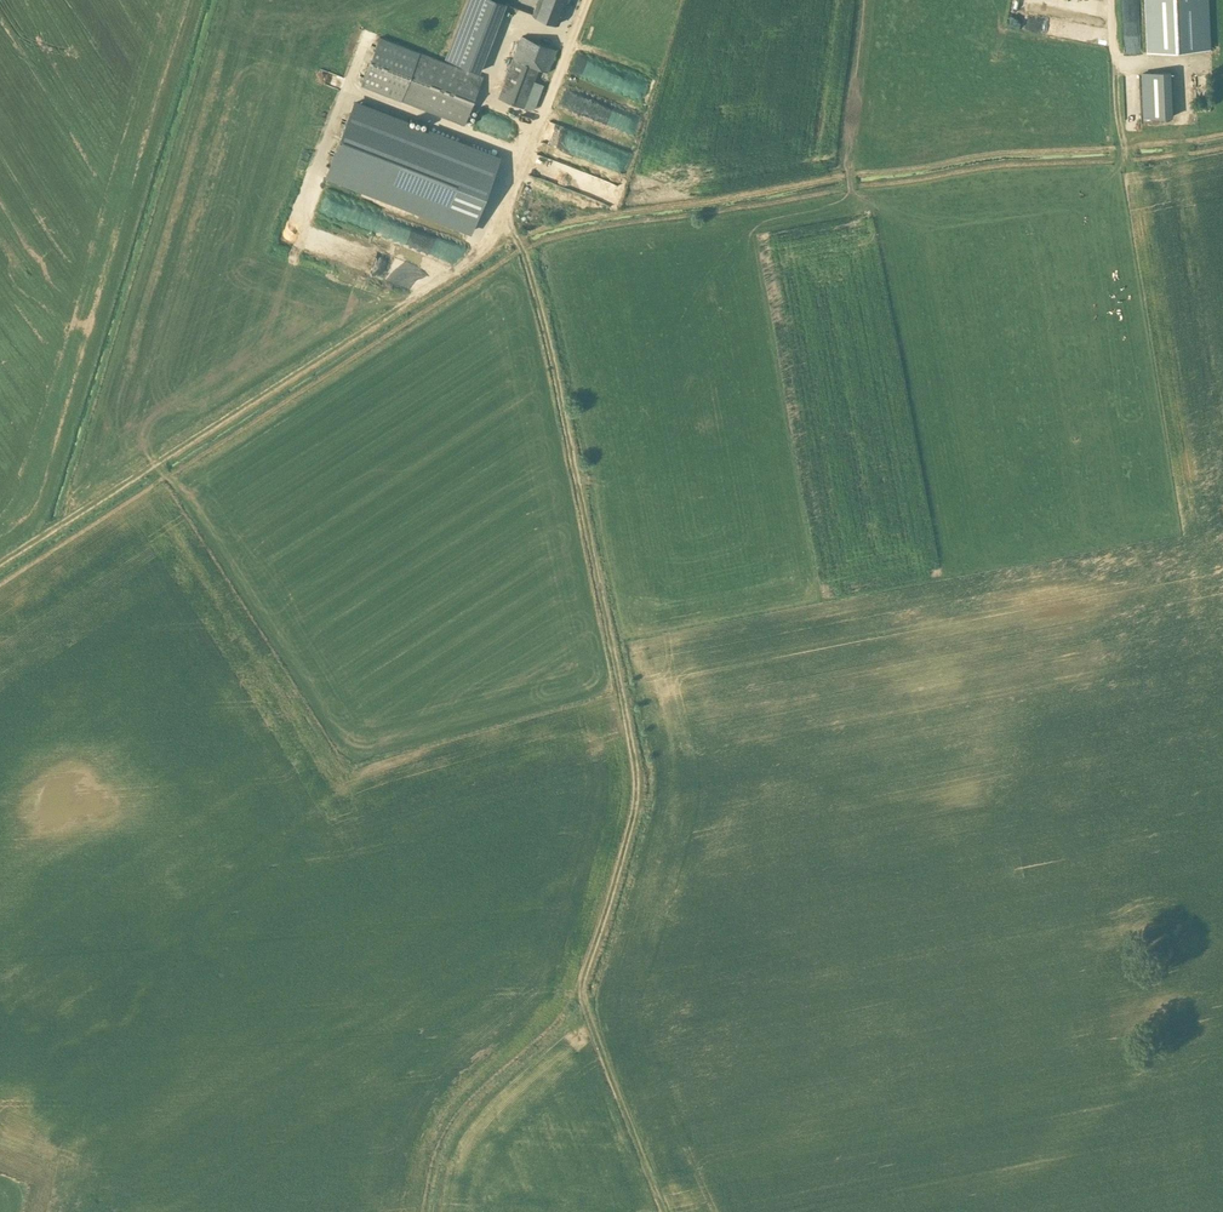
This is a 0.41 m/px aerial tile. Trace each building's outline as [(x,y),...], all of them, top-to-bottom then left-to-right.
[(533,14),(559,24),(568,0),(538,0),(538,1),(535,0),(497,0),(486,26),(500,32),(511,6),(533,15),(533,14)] [(1147,53),(1212,50),(1209,0),(1145,0),(1147,53)] [(497,39),(483,34),(476,31),(461,68),(420,53),(420,52),(380,37),(361,86),(401,101),(401,102),(465,126),(484,77),(483,76),(497,39)] [(557,50),(522,36),(498,98),(524,108),(539,70),(549,73),(557,50)] [(620,87),(620,71),(606,71),(606,88),(620,87)] [(1172,71),(1142,72),(1144,118),(1174,116),(1172,71)] [(621,80),(620,95),(646,96),(647,81),(621,80)] [(472,230),(489,185),(499,159),(354,103),(350,114),(351,114),(332,164),(331,164),(327,175),(472,230)] [(624,113),(617,128),(631,134),(638,119),(624,113)] [(619,169),(626,150),(550,122),(543,141),(619,169)] [(611,183),(535,155),(528,173),(604,201),(611,183)] [(443,256),(448,239),(363,213),(357,229),(443,256)] [(415,288),(421,270),(289,229),(285,242),(367,268),(366,273),(415,288)]
